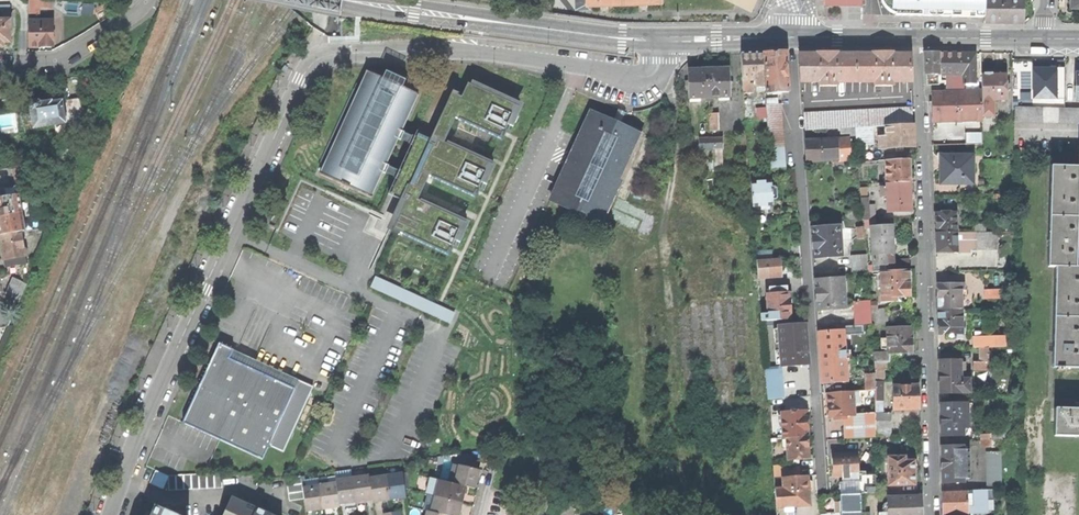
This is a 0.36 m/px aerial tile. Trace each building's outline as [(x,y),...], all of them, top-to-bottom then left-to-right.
[(587,6),(587,0),(573,0),(573,11),(587,10),(587,6)] [(754,0),(727,0),(749,10),(754,0)] [(984,17),(984,0),(881,0),(882,3),(884,7),(887,10),(891,13),(895,14),(895,16),(921,16),(957,17),(984,17)] [(984,23),(1003,23),(1022,23),(1023,0),(984,0),(984,17),(984,23)] [(1071,10),(1078,10),(1078,0),(1071,0),(1071,10)] [(28,21),(28,31),(28,47),(40,47),(53,47),(53,20),(28,21)] [(28,31),(20,31),(20,47),(28,47),(28,31)] [(765,79),(766,94),(789,92),(788,78),(787,78),(786,66),(787,66),(786,52),(774,53),(763,53),(764,68),(765,68),(766,79),(765,79)] [(800,55),(802,82),(820,82),(820,86),(837,86),(837,82),(875,81),(875,86),(892,86),(892,82),(911,82),(909,54),(892,55),(892,52),(872,52),(872,54),(868,54),(844,54),(836,55),(836,52),(817,52),(817,54),(800,55)] [(926,52),(927,74),(939,74),(948,74),(963,74),(963,82),(976,82),(976,52),(946,52),(926,52)] [(756,80),(764,79),(762,53),(741,54),(743,81),(749,80),(756,80)] [(1031,99),(1057,98),(1056,66),(1030,67),(1031,99)] [(689,71),(690,97),(700,97),(719,97),(728,96),(728,69),(718,70),(697,70),(689,71)] [(320,175),(371,198),(383,173),(402,130),(419,93),(367,70),(320,175)] [(1001,102),(1007,102),(1006,73),(997,73),(992,73),(992,72),(991,71),(985,71),(984,72),(984,74),(982,74),(982,91),(982,102),(1001,102)] [(939,85),(939,74),(927,74),(927,85),(939,85)] [(963,74),(948,74),(948,92),(963,92),(963,82),(963,74)] [(764,91),(764,79),(756,80),(757,91),(764,91)] [(417,137),(402,130),(383,173),(398,180),(397,183),(402,185),(409,188),(403,200),(408,202),(401,218),(406,220),(399,235),(448,258),(452,249),(450,248),(454,239),(451,238),(453,234),(454,234),(455,232),(457,233),(463,218),(421,199),(420,201),(418,200),(429,176),(431,177),(430,179),(475,199),(479,191),(477,190),(481,181),(477,180),(479,176),(481,176),(482,174),(483,175),(490,160),(447,141),(446,143),(444,142),(456,118),(458,119),(457,121),(501,141),(505,132),(504,132),(507,123),(504,122),(506,118),(507,118),(508,115),(510,116),(517,100),(472,80),(471,84),(468,83),(461,96),(458,95),(459,93),(452,90),(430,139),(418,133),(417,137)] [(749,80),(743,81),(744,93),(754,93),(753,83),(750,84),(749,80)] [(932,108),(932,122),(983,121),(982,106),(982,102),(982,91),(963,92),(948,92),(932,92),(932,108)] [(66,123),(83,120),(80,99),(62,102),(64,113),(66,123)] [(54,114),(64,113),(62,102),(52,103),(51,101),(45,102),(40,103),(40,101),(32,102),(32,104),(30,104),(34,127),(55,124),(54,114)] [(766,105),(771,170),(786,169),(781,104),(766,105)] [(1078,123),(1078,108),(1014,106),(1014,121),(1078,123)] [(804,113),(805,130),(856,127),(873,126),(886,126),(913,124),(912,107),(804,113)] [(591,112),(551,200),(602,223),(642,135),(618,124),(591,112)] [(66,123),(64,113),(54,114),(55,124),(58,137),(68,135),(66,123)] [(710,114),(711,130),(719,130),(719,113),(710,114)] [(914,135),(913,124),(886,126),(886,136),(887,148),(915,146),(914,135)] [(873,126),(856,127),(857,144),(874,143),(873,126)] [(965,134),(966,145),(983,144),(982,133),(965,134)] [(879,148),(887,148),(886,136),(878,136),(879,148)] [(837,139),(839,160),(851,159),(849,138),(837,139)] [(701,139),(701,149),(713,149),(715,149),(715,168),(722,168),(722,139),(701,139)] [(807,152),(808,162),(839,160),(837,139),(806,141),(807,152)] [(701,149),(698,149),(698,158),(713,158),(713,149),(701,149)] [(942,169),(942,183),(974,183),(973,155),(942,156),(942,169)] [(887,183),(907,182),(906,159),(886,160),(887,183)] [(13,167),(15,183),(24,181),(21,166),(13,167)] [(1078,167),(1050,166),(1048,267),(1055,267),(1075,267),(1076,245),(1078,245),(1078,242),(1078,238),(1076,238),(1077,195),(1078,195),(1078,188),(1078,173),(1078,167)] [(742,172),(743,187),(750,187),(749,172),(742,172)] [(751,183),(753,207),(761,206),(761,209),(770,208),(769,205),(773,205),(773,199),(776,199),(777,197),(776,188),(774,187),(772,187),(772,184),(771,181),(751,183)] [(910,195),(910,182),(907,182),(887,183),(887,188),(887,195),(887,211),(911,211),(910,195)] [(17,195),(15,185),(0,188),(0,196),(0,198),(17,195)] [(22,231),(24,231),(18,195),(17,195),(0,198),(0,235),(22,231)] [(868,205),(861,205),(862,220),(865,219),(875,219),(874,204),(868,205)] [(846,211),(846,219),(859,219),(858,210),(846,211)] [(936,233),(957,233),(956,212),(935,213),(936,222),(936,233)] [(885,253),(893,252),(892,238),(891,226),(871,228),(873,254),(885,253)] [(813,244),(814,257),(841,255),(839,227),(812,229),(813,244)] [(0,235),(0,236),(2,246),(4,259),(26,255),(22,231),(0,235)] [(968,232),(969,249),(998,248),(998,232),(986,232),(973,232),(968,232)] [(936,242),(937,253),(958,252),(957,233),(936,233),(936,242)] [(893,252),(885,253),(886,263),(894,263),(893,252)] [(886,263),(885,253),(873,254),(873,264),(886,263)] [(27,263),(26,255),(4,259),(5,267),(27,263)] [(851,257),(852,273),(868,272),(868,265),(867,256),(851,257)] [(757,260),(758,278),(781,276),(779,258),(757,260)] [(897,259),(894,263),(894,270),(909,269),(909,259),(897,259)] [(886,263),(873,264),(868,265),(868,272),(880,271),(894,270),(894,263),(886,263)] [(1075,267),(1055,267),(1053,367),(1056,368),(1056,371),(1064,371),(1064,368),(1078,368),(1078,267),(1075,267)] [(880,271),(881,302),(897,301),(896,297),(910,297),(910,284),(909,269),(894,270),(880,271)] [(12,276),(4,293),(19,299),(26,283),(12,276)] [(375,276),(370,287),(450,323),(455,312),(375,276)] [(817,295),(818,309),(845,307),(843,279),(816,280),(817,295)] [(938,310),(962,309),(961,289),(964,289),(964,284),(938,285),(938,295),(938,310)] [(987,289),(988,298),(1001,298),(1001,288),(987,289)] [(769,314),(770,320),(791,319),(791,306),(790,293),(787,293),(769,294),(768,294),(769,314)] [(862,301),(855,302),(857,325),(872,324),(870,303),(870,301),(862,301)] [(877,303),(870,303),(872,324),(880,323),(887,323),(887,309),(878,309),(877,303)] [(962,309),(938,310),(938,321),(939,334),(965,333),(965,329),(962,329),(962,309)] [(781,363),(781,366),(808,364),(807,345),(805,324),(778,326),(779,329),(780,344),(780,350),(781,363)] [(888,347),(888,352),(889,352),(912,352),(911,339),(911,327),(888,328),(888,338),(888,347)] [(821,357),(823,393),(827,392),(837,392),(836,381),(846,380),(845,361),(844,350),(843,331),(819,332),(821,357)] [(980,347),(988,347),(988,336),(974,337),(974,347),(980,347)] [(988,347),(1004,347),(1004,336),(988,336),(988,347)] [(193,401),(183,423),(221,440),(262,459),(269,444),(284,451),(314,387),(289,376),(285,384),(229,358),(233,350),(219,343),(205,373),(193,401)] [(974,368),(989,368),(989,367),(989,351),(988,347),(980,347),(980,362),(974,362),(974,368)] [(994,351),(989,351),(989,367),(997,367),(997,360),(994,360),(994,351)] [(873,353),(874,357),(881,356),(882,369),(886,369),(886,361),(890,361),(889,352),(888,352),(886,352),(873,353)] [(874,357),(874,369),(875,378),(883,377),(882,369),(881,356),(874,357)] [(940,377),(940,393),(961,393),(961,375),(960,361),(940,361),(940,377)] [(784,398),(781,366),(765,367),(768,399),(782,398),(784,398)] [(866,370),(867,390),(875,389),(875,381),(875,378),(874,369),(866,370)] [(965,375),(961,375),(961,393),(970,392),(970,379),(965,379),(965,375)] [(883,381),(875,381),(875,389),(875,400),(883,400),(883,381)] [(893,386),(893,409),(918,409),(918,398),(918,385),(893,386)] [(867,407),(875,406),(875,400),(875,389),(867,390),(867,407)] [(867,390),(853,391),(854,415),(839,416),(840,438),(875,436),(875,413),(875,406),(867,407),(867,390)] [(837,392),(827,392),(828,406),(829,416),(839,416),(854,415),(853,391),(837,392)] [(782,398),(768,399),(769,409),(783,408),(782,398)] [(941,420),(941,436),(962,435),(962,427),(962,417),(961,404),(941,404),(941,420)] [(1078,437),(1078,407),(1077,407),(1077,409),(1055,409),(1054,436),(1078,437)] [(786,437),(808,436),(807,423),(806,411),(781,412),(782,416),(779,416),(780,420),(782,420),(783,438),(786,437)] [(890,413),(875,413),(875,436),(890,436),(890,413)] [(809,446),(808,436),(786,437),(787,460),(792,460),(797,459),(810,458),(809,446)] [(942,466),(943,483),(963,482),(963,478),(962,450),(962,446),(942,447),(942,466)] [(987,451),(987,488),(1002,488),(1001,451),(987,451)] [(833,467),(834,477),(843,476),(843,477),(850,477),(850,476),(859,475),(857,453),(832,455),(833,467)] [(888,457),(889,485),(901,484),(915,484),(915,477),(915,471),(917,469),(917,463),(915,461),(914,462),(914,460),(905,460),(905,456),(888,457)] [(467,458),(465,466),(477,469),(479,461),(467,458)] [(448,481),(453,483),(457,465),(452,464),(448,481)] [(458,464),(457,465),(453,483),(464,485),(473,488),(475,479),(478,469),(477,469),(465,466),(458,464)] [(781,466),(773,467),(774,477),(782,477),(782,468),(781,466)] [(782,468),(782,477),(799,475),(799,467),(782,468)] [(166,475),(154,470),(148,482),(161,488),(166,475)] [(404,487),(402,473),(402,472),(385,475),(389,499),(398,497),(405,496),(404,487)] [(168,475),(169,490),(222,488),(222,473),(168,475)] [(369,475),(351,478),(355,501),(363,500),(372,498),(369,477),(369,475)] [(369,477),(372,498),(372,501),(381,500),(389,499),(385,475),(369,477)] [(799,475),(782,477),(783,488),(785,507),(796,506),(810,505),(809,496),(809,491),(813,489),(812,482),(808,479),(808,475),(799,475)] [(840,482),(840,494),(861,493),(876,493),(875,475),(862,475),(862,482),(840,482)] [(304,499),(302,488),(300,476),(286,478),(290,502),(304,499)] [(427,493),(434,495),(438,479),(430,477),(426,493),(427,493)] [(775,489),(783,488),(782,477),(774,477),(775,489)] [(335,483),(338,503),(347,502),(355,501),(351,478),(335,480),(335,483)] [(438,479),(434,495),(461,501),(463,493),(464,485),(453,483),(448,481),(438,479)] [(338,503),(335,483),(326,484),(318,485),(322,509),(330,507),(339,506),(338,503)] [(318,485),(302,488),(304,499),(306,511),(314,510),(322,509),(318,485)] [(783,488),(775,489),(776,506),(776,508),(785,507),(783,488)] [(967,492),(968,512),(986,512),(985,489),(967,490),(967,492)] [(943,504),(944,514),(968,514),(968,512),(967,492),(943,493),(943,504)] [(434,495),(427,493),(424,509),(426,510),(430,511),(434,495)] [(862,512),(861,493),(840,494),(839,494),(840,514),(862,514),(862,512)] [(430,511),(446,514),(447,514),(457,514),(459,509),(461,501),(434,495),(430,511)] [(921,509),(921,496),(888,497),(888,501),(888,514),(921,514),(921,509)] [(223,514),(272,514),(254,507),(231,497),(223,514)] [(888,501),(886,502),(885,502),(884,503),(883,505),(882,507),(882,513),(878,513),(878,514),(888,514),(888,501)] [(591,506),(592,510),(611,507),(612,514),(616,513),(614,502),(591,506)] [(154,505),(150,512),(149,514),(177,514),(154,505)]
